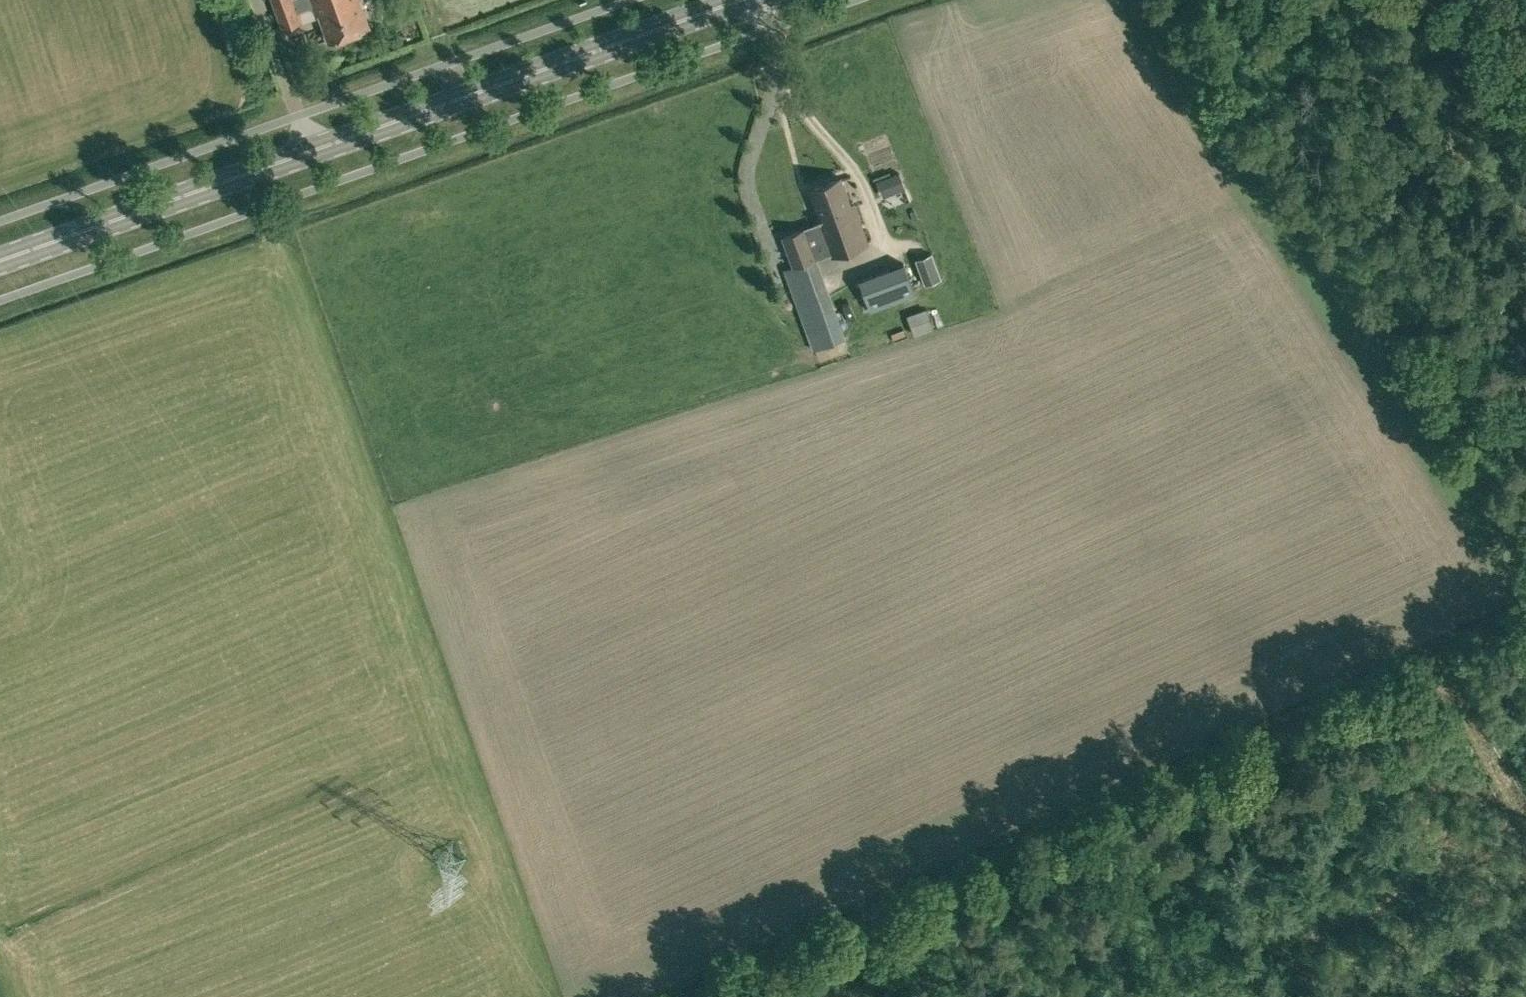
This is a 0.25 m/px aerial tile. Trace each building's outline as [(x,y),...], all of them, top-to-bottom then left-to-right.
[(358,1),(360,0),(273,0),(282,27),(321,13),(330,40),(368,27),(358,1)] [(905,188),(899,174),(885,181),(890,194),(905,188)] [(809,335),(814,349),(844,338),(839,323),(840,323),(815,254),(828,248),(832,257),(868,243),(854,205),(852,206),(842,178),(809,190),(819,217),(817,218),(819,224),(804,230),(783,238),(794,267),(785,271),(808,335),(809,335)] [(925,284),(941,279),(932,253),(916,260),(925,284)] [(859,280),(871,310),(915,294),(904,264),(859,280)] [(907,316),(914,334),(932,327),(926,309),(907,316)]
